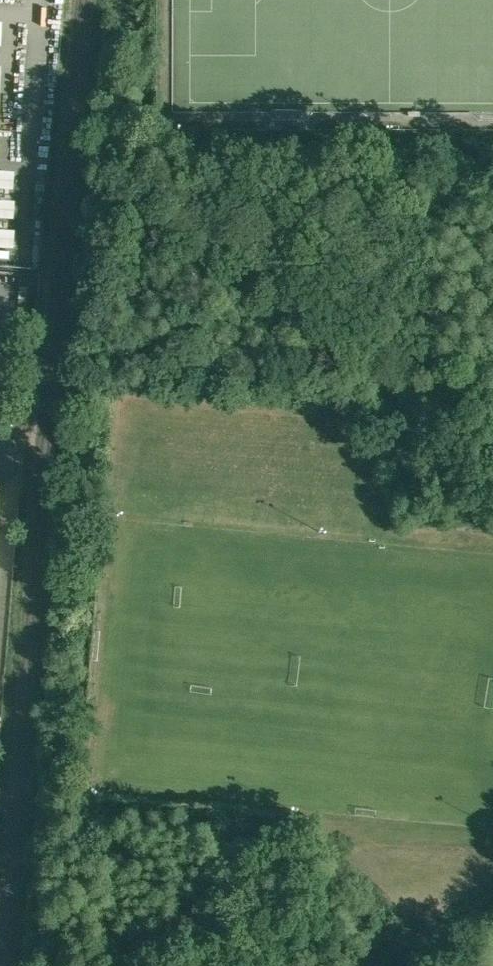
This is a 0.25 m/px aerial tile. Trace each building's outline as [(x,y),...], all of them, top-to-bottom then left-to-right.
[(21,189),(22,171),(0,171),(0,188),(21,189)] [(21,219),(22,201),(0,200),(0,217),(21,219)]
